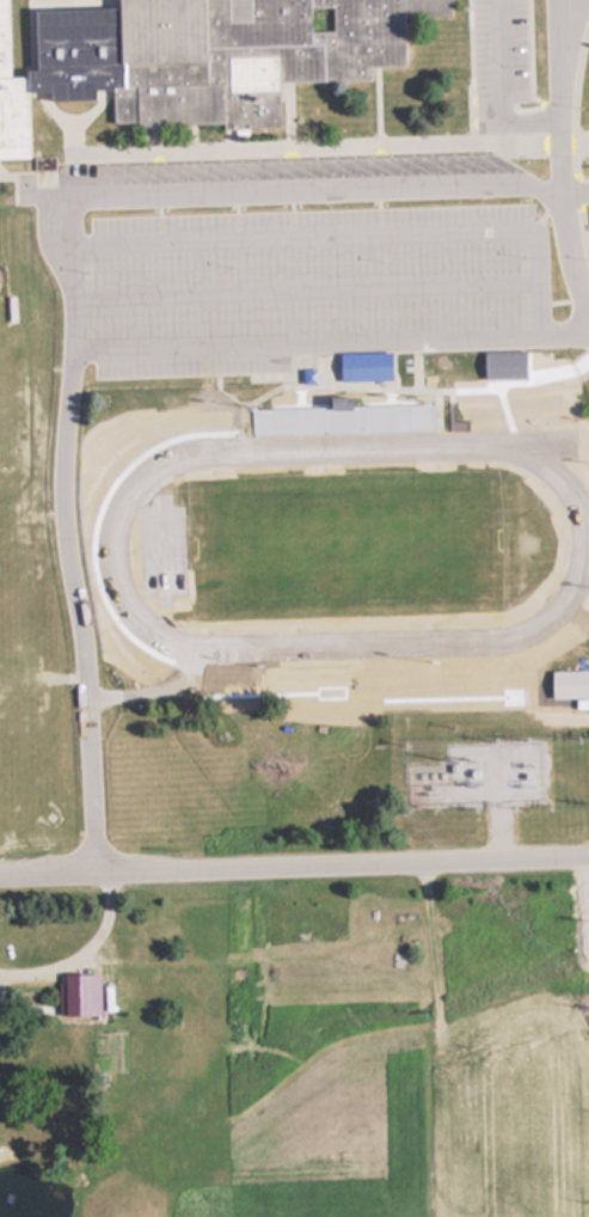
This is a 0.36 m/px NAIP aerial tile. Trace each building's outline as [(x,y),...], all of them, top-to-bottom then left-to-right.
[(114,9),(31,11),(33,72),(8,73),(6,0),(0,0),(0,159),(29,159),(28,96),(46,95),(46,103),(110,101),(110,128),(278,124),(277,83),(368,81),(368,68),(403,68),(402,19),(448,18),(448,0),(114,0),(114,9)] [(481,378),(525,378),(525,350),(481,350),(481,378)] [(390,353),(337,353),(337,380),(390,380),(390,353)] [(324,405),(249,407),(250,436),(400,432),(399,403),(348,405),(347,395),(324,396),(324,405)] [(584,669),(548,669),(548,697),(584,697),(584,669)]
